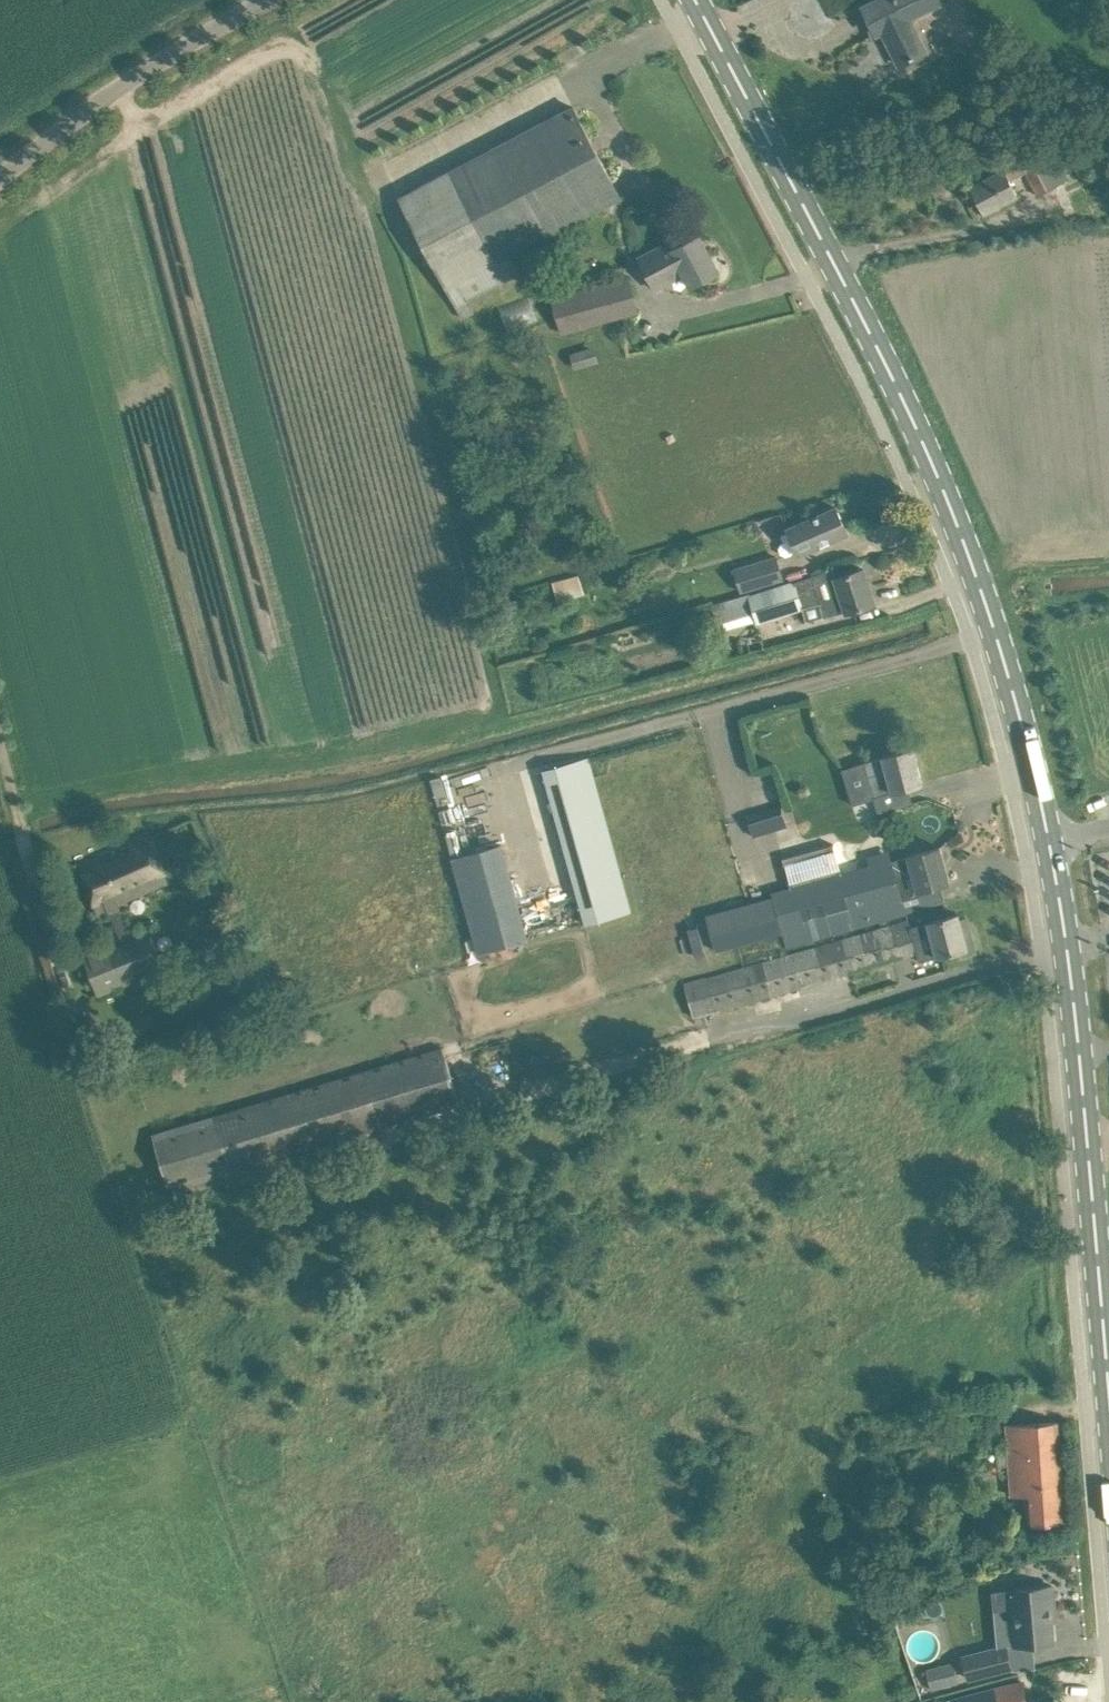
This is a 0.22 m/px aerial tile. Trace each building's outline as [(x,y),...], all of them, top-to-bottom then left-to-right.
[(910,16),(939,2),(938,0),(878,0),(864,7),(876,33),(883,30),(900,64),(927,51),(910,16)] [(464,317),(474,312),(469,302),(522,273),(512,254),(621,197),(573,106),(400,197),(464,317)] [(1042,145),(1039,139),(1017,151),(1014,146),(996,156),(1001,166),(989,172),(991,176),(971,186),(985,212),(1018,194),(1009,177),(1026,168),(1039,195),(1071,178),(1058,154),(1060,153),(1053,139),(1042,145)] [(719,270),(700,234),(673,249),(669,241),(639,257),(655,289),(684,273),(691,285),(719,270)] [(638,313),(637,307),(628,275),(552,295),(561,327),(562,333),(638,313)] [(575,368),(599,362),(595,346),(571,353),(575,368)] [(798,554),(816,546),(848,532),(837,506),(788,528),(798,554)] [(742,592),(784,579),(777,555),(735,568),(742,592)] [(819,602),(823,616),(824,619),(848,611),(854,609),(875,603),(864,568),(843,574),(835,577),(833,569),(814,575),(751,595),(756,610),(759,621),(802,607),(819,602)] [(914,747),(892,753),(865,760),(874,795),(923,782),(916,755),(914,747)] [(585,923),(632,910),(589,756),(543,769),(585,923)] [(747,819),(751,834),(786,825),(782,810),(747,819)] [(132,938),(119,906),(124,905),(123,901),(168,883),(150,837),(79,864),(99,914),(108,910),(122,944),(109,949),(107,943),(84,952),(98,995),(164,972),(150,931),(132,938)] [(479,952),(528,938),(502,844),(453,857),(479,952)] [(772,893),(772,897),(707,915),(716,951),(783,933),(783,935),(787,946),(809,940),(906,912),(902,898),(920,894),(919,890),(950,881),(941,846),(919,852),(908,855),(908,856),(891,860),(892,864),(872,870),(871,865),(856,869),(842,873),(833,844),(783,858),(792,887),(772,893)] [(908,919),(881,927),(890,960),(918,952),(920,961),(960,949),(962,955),(976,951),(969,925),(963,927),(959,913),(910,926),(908,919)] [(881,927),(685,981),(692,1007),(694,1014),(890,960),(881,927)] [(171,1196),(266,1168),(264,1161),(460,1102),(443,1047),(153,1134),(171,1196)] [(1064,1521),(1057,1420),(1007,1424),(1010,1495),(1026,1494),(1029,1523),(1064,1521)] [(994,1609),(1011,1608),(1012,1622),(1014,1644),(1054,1640),(1051,1606),(1054,1606),(1053,1585),(1031,1587),(1009,1588),(1009,1589),(992,1591),(994,1609)] [(969,1678),(990,1672),(1012,1667),(1006,1645),(963,1656),(969,1678)] [(932,1690),(959,1682),(953,1661),(926,1668),(932,1690)] [(1022,1681),(1001,1685),(952,1699),(954,1701),(1026,1701),(1022,1681)]
